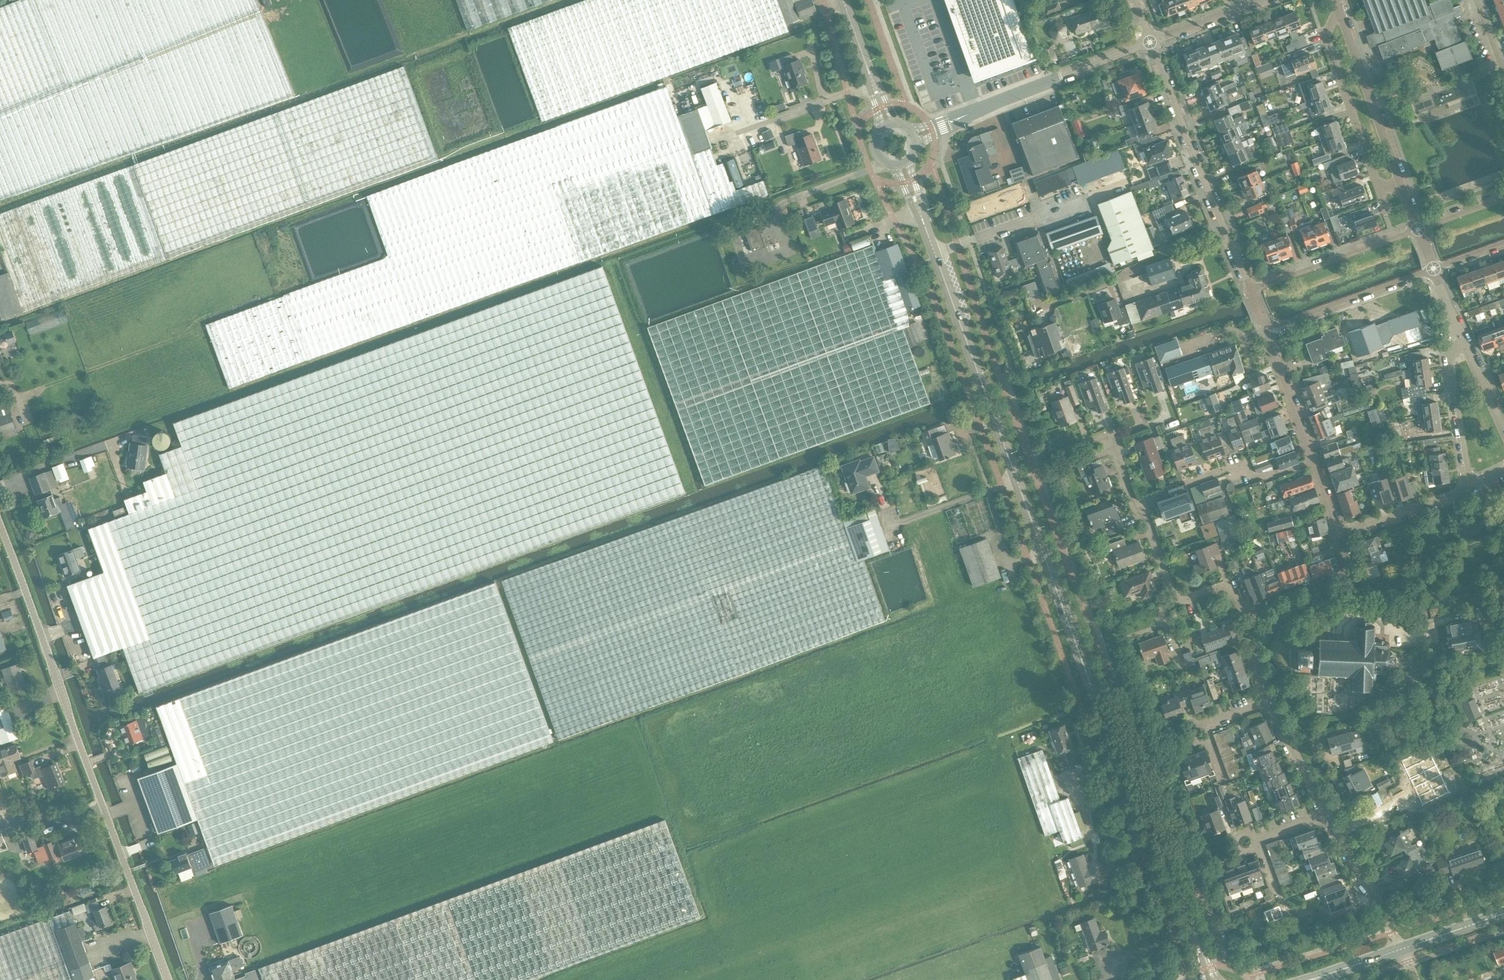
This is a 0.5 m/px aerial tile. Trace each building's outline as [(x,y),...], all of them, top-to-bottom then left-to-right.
[(270,104),(295,96),(257,0),(19,0),(0,7),(0,200),(42,185),(143,149),(174,139),(174,138),(210,125),(270,104)] [(468,31),(552,0),(457,0),(468,31)] [(574,4),(526,21),(508,28),(509,30),(525,75),(541,119),(789,31),(787,25),(800,20),(818,13),(813,0),(584,0),(574,4)] [(972,69),(973,69),(974,73),(977,80),(984,77),(1003,71),(1026,62),(1026,63),(1036,59),(1035,58),(1014,0),(948,0),(972,69)] [(1162,5),(1158,6),(1160,11),(1164,9),(1167,16),(1177,12),(1173,0),(1160,0),(1162,5)] [(1177,12),(1188,7),(1185,0),(1173,0),(1177,12)] [(1426,42),(1426,41),(1435,38),(1440,50),(1436,52),(1443,70),(1473,58),(1466,40),(1462,42),(1452,19),(1462,14),(1459,5),(1460,5),(1453,7),(1450,0),(1436,0),(1429,2),(1429,0),(1362,0),(1363,0),(1365,6),(1363,7),(1367,16),(1369,16),(1371,22),(1370,23),(1370,24),(1371,26),(1372,27),(1373,28),(1377,39),(1380,44),(1378,45),(1383,59),(1426,42)] [(1061,9),(1058,2),(1043,7),(1046,15),(1061,9)] [(1496,5),(1500,16),(1503,14),(1503,2),(1496,5)] [(1107,6),(1071,18),(1076,35),(1113,22),(1107,6)] [(1301,27),(1295,12),(1284,16),(1289,31),(1293,43),(1294,44),(1305,39),(1303,34),(1299,36),(1296,29),(1301,27)] [(1273,20),(1278,35),(1289,31),(1284,16),(1273,20)] [(1266,40),(1278,35),(1273,20),(1261,25),(1266,40)] [(1065,25),(1054,26),(1051,36),(1060,42),(1069,35),(1065,25)] [(1255,44),(1266,40),(1261,25),(1249,29),(1252,38),(1248,40),(1250,48),(1255,46),(1255,44)] [(1232,34),(1231,36),(1226,38),(1234,57),(1235,61),(1251,55),(1244,36),(1239,38),(1237,34),(1236,34),(1235,33),(1232,34)] [(1228,57),(1229,59),(1234,57),(1226,38),(1222,40),(1220,39),(1217,40),(1217,42),(1216,42),(1223,59),(1228,57)] [(1293,43),(1286,46),(1288,52),(1307,44),(1305,39),(1294,44),(1293,43)] [(1210,43),(1209,44),(1206,46),(1213,65),(1219,63),(1218,61),(1223,59),(1216,42),(1215,42),(1214,41),(1210,43)] [(1052,45),(1041,48),(1046,62),(1056,59),(1052,45)] [(1196,48),(1195,50),(1202,69),(1202,67),(1206,66),(1207,68),(1213,65),(1206,46),(1200,48),(1199,47),(1196,48)] [(1189,52),(1184,54),(1192,74),(1195,72),(1199,84),(1207,81),(1202,69),(1195,50),(1194,50),(1193,50),(1189,51),(1189,52)] [(776,59),(769,62),(771,68),(778,66),(780,70),(785,68),(792,88),(807,82),(799,60),(794,62),(792,54),(776,59)] [(1256,67),(1261,65),(1257,54),(1252,56),(1256,67)] [(1273,59),(1270,61),(1273,68),(1275,67),(1281,64),(1286,76),(1296,72),(1297,74),(1316,66),(1311,54),(1292,61),(1286,63),(1284,56),(1281,57),(1273,59)] [(1066,55),(1057,58),(1059,65),(1068,61),(1066,55)] [(23,312),(23,311),(29,309),(65,296),(168,259),(253,227),(352,191),(437,160),(427,132),(411,88),(403,67),(355,84),(283,111),(233,129),(193,143),(133,165),(109,174),(37,200),(0,214),(0,249),(1,250),(5,262),(9,272),(0,275),(0,319),(23,312)] [(1103,80),(1102,80),(1106,92),(1114,89),(1115,93),(1119,92),(1122,101),(1140,94),(1140,95),(1141,95),(1142,95),(1143,95),(1144,95),(1145,95),(1145,94),(1146,94),(1146,93),(1146,92),(1146,91),(1146,90),(1146,89),(1145,89),(1144,89),(1144,88),(1143,88),(1139,78),(1139,77),(1140,77),(1140,76),(1140,75),(1140,74),(1140,73),(1139,73),(1139,72),(1138,72),(1137,72),(1136,72),(1136,73),(1135,73),(1135,74),(1134,74),(1134,75),(1113,83),(1110,77),(1103,80)] [(1393,92),(1406,87),(1403,79),(1390,83),(1393,92)] [(1305,97),(1298,100),(1299,105),(1326,95),(1321,81),(1308,86),(1311,93),(1304,95),(1305,97)] [(1206,100),(1236,88),(1236,87),(1235,83),(1223,88),(1222,87),(1220,88),(1218,82),(1202,89),(1206,100)] [(1237,88),(1240,95),(1247,92),(1244,85),(1237,88)] [(1227,103),(1225,98),(1227,98),(1226,96),(1238,91),(1236,87),(1236,88),(1206,100),(1210,110),(1216,108),(1217,113),(1225,110),(1223,105),(1227,103)] [(1311,116),(1331,109),(1326,95),(1299,105),(1301,109),(1308,107),(1311,116)] [(1122,116),(1130,113),(1134,124),(1153,117),(1148,102),(1134,107),(1132,101),(1118,106),(1122,116)] [(1247,101),(1239,104),(1242,111),(1250,107),(1247,101)] [(1079,157),(1059,105),(1037,113),(1012,123),(1032,174),(1079,157)] [(1216,126),(1217,127),(1219,131),(1245,121),(1243,115),(1233,119),(1230,113),(1214,120),(1215,122),(1214,123),(1216,126)] [(1138,136),(1157,129),(1153,117),(1134,124),(1138,136)] [(1245,121),(1219,131),(1221,137),(1220,138),(1222,143),(1239,136),(1239,137),(1246,134),(1244,129),(1246,129),(1245,129),(1248,128),(1245,121)] [(1335,121),(1316,128),(1321,141),(1340,134),(1335,121)] [(1287,122),(1273,127),(1276,136),(1290,131),(1287,122)] [(771,129),(762,133),(766,141),(774,137),(771,129)] [(1083,129),(1076,131),(1079,138),(1085,136),(1083,129)] [(958,159),(971,195),(984,190),(985,192),(1001,187),(998,179),(993,181),(988,166),(991,165),(988,156),(998,153),(990,130),(984,133),(980,134),(980,135),(979,135),(978,135),(977,135),(976,135),(975,136),(974,136),(973,136),(972,137),(971,138),(970,138),(969,139),(969,140),(968,141),(971,147),(970,147),(970,148),(969,148),(969,149),(968,150),(969,151),(969,152),(970,152),(970,153),(971,153),(972,153),(973,154),(969,155),(958,159)] [(789,146),(797,143),(804,165),(821,159),(812,134),(802,137),(800,131),(785,136),(789,146)] [(1276,136),(1280,146),(1293,141),(1290,131),(1276,136)] [(1345,148),(1340,134),(1321,141),(1326,155),(1312,160),(1314,166),(1323,163),(1331,160),(1329,154),(1331,153),(1345,148)] [(1138,136),(1126,140),(1128,146),(1133,144),(1140,142),(1138,136)] [(1254,143),(1252,137),(1241,141),(1239,137),(1239,136),(1222,143),(1224,148),(1226,149),(1228,154),(1244,147),(1249,145),(1254,143)] [(1266,138),(1272,152),(1278,150),(1272,136),(1266,138)] [(1152,137),(1141,141),(1144,149),(1149,163),(1171,155),(1166,140),(1155,144),(1152,137)] [(1244,147),(1228,154),(1230,159),(1229,160),(1230,164),(1232,164),(1233,166),(1249,159),(1253,157),(1248,145),(1244,147)] [(1073,168),(1034,183),(1039,196),(1072,183),(1072,182),(1077,180),(1079,185),(1108,175),(1125,168),(1118,150),(1073,167),(1073,168)] [(1323,163),(1324,168),(1330,166),(1332,173),(1330,173),(1333,183),(1358,174),(1353,159),(1347,161),(1345,155),(1331,160),(1323,163)] [(1168,160),(1155,164),(1156,166),(1160,177),(1172,172),(1168,160)] [(1294,176),(1300,174),(1297,165),(1291,167),(1294,176)] [(1022,166),(1009,170),(1013,183),(1026,178),(1022,166)] [(1151,180),(1160,177),(1156,166),(1147,169),(1151,180)] [(1248,173),(1238,177),(1242,188),(1260,181),(1255,168),(1247,171),(1248,173)] [(1151,188),(1166,182),(1172,199),(1187,194),(1181,176),(1180,173),(1179,170),(1160,177),(1151,180),(1148,181),(1151,188)] [(1133,186),(1130,187),(1132,192),(1142,188),(1149,186),(1148,181),(1133,186)] [(1257,195),(1258,197),(1266,194),(1260,181),(1242,188),(1247,200),(1257,195)] [(1308,191),(1306,185),(1298,187),(1299,194),(1308,191)] [(1327,191),(1326,191),(1329,197),(1338,194),(1342,206),(1367,197),(1362,185),(1345,191),(1343,185),(1327,191)] [(1128,193),(1098,204),(1102,213),(1112,240),(1108,249),(1114,264),(1137,256),(1138,261),(1154,255),(1152,250),(1154,250),(1153,248),(1141,216),(1137,207),(1132,192),(1128,193)] [(845,199),(830,205),(832,209),(821,213),(826,225),(836,221),(839,228),(843,227),(844,228),(851,226),(850,224),(854,222),(845,199)] [(1263,207),(1261,202),(1260,203),(1247,209),(1250,217),(1264,211),(1262,208),(1263,207)] [(1137,207),(1141,216),(1147,213),(1144,204),(1137,207)] [(1326,206),(1320,208),(1324,220),(1330,218),(1329,217),(1326,206)] [(1368,206),(1349,213),(1352,220),(1356,231),(1376,224),(1372,212),(1370,213),(1368,206)] [(1162,207),(1152,210),(1152,211),(1160,230),(1166,228),(1169,235),(1173,233),(1173,234),(1192,226),(1191,224),(1191,222),(1190,220),(1189,219),(1185,211),(1179,213),(1172,215),(1172,216),(1166,218),(1164,213),(1162,207)] [(1337,214),(1329,217),(1330,218),(1334,231),(1342,228),(1337,214)] [(804,219),(809,232),(818,228),(813,215),(804,219)] [(1047,232),(1053,251),(1102,234),(1096,215),(1047,232)] [(1286,233),(1290,231),(1292,230),(1288,220),(1287,216),(1281,218),(1286,233)] [(1293,218),(1288,220),(1292,230),(1297,228),(1301,239),(1303,238),(1307,249),(1319,245),(1312,226),(1310,221),(1296,226),(1293,218)] [(1325,221),(1315,225),(1312,226),(1319,245),(1330,241),(1326,229),(1328,229),(1325,221)] [(759,227),(745,232),(753,252),(766,246),(759,227)] [(1048,259),(1038,231),(1014,240),(1020,257),(1023,264),(1024,268),(1035,265),(1046,296),(1062,290),(1051,258),(1048,259)] [(1156,235),(1149,237),(1153,246),(1159,244),(1156,235)] [(1288,243),(1290,243),(1287,235),(1274,240),(1281,258),(1292,254),(1288,243)] [(1265,252),(1269,263),(1281,258),(1274,240),(1260,245),(1263,253),(1265,252)] [(907,310),(920,306),(898,243),(875,252),(873,246),(837,259),(776,281),(713,304),(648,328),(677,406),(705,485),(711,483),(793,454),(859,430),(931,404),(911,347),(916,345),(904,312),(907,311),(907,310)] [(998,277),(1013,272),(1011,268),(1023,264),(1020,257),(1008,261),(1003,246),(989,251),(998,277)] [(1176,276),(1173,268),(1170,257),(1157,262),(1163,281),(1176,276)] [(1500,284),(1503,282),(1503,260),(1492,264),(1498,279),(1500,284)] [(1145,266),(1151,285),(1163,281),(1157,262),(1145,266)] [(1113,272),(1110,263),(1066,279),(1070,288),(1113,272)] [(1498,279),(1492,264),(1480,268),(1486,283),(1498,279)] [(92,576),(67,585),(94,658),(106,653),(123,647),(139,691),(194,671),(272,642),(315,627),(411,592),(441,581),(623,514),(684,491),(656,414),(602,265),(534,290),(315,370),(196,414),(173,422),(182,446),(160,454),(167,473),(144,482),(147,490),(125,499),(130,513),(88,528),(104,571),(92,575),(92,576)] [(1190,284),(1189,285),(1190,290),(1207,285),(1201,267),(1191,271),(1192,273),(1187,274),(1190,284)] [(1474,287),(1486,283),(1480,268),(1468,272),(1474,287)] [(1457,277),(1464,297),(1476,292),(1474,287),(1468,272),(1457,277)] [(1039,293),(1035,281),(1023,285),(1027,298),(1039,293)] [(1211,297),(1208,287),(1207,285),(1190,290),(1189,285),(1166,292),(1172,310),(1182,307),(1183,308),(1185,307),(1184,306),(1195,302),(1197,308),(1205,305),(1203,300),(1211,297)] [(1125,305),(1131,324),(1172,310),(1166,292),(1125,305)] [(1105,322),(1116,318),(1119,325),(1129,322),(1124,307),(1118,309),(1115,298),(1099,304),(1105,322)] [(69,321),(64,308),(25,322),(30,335),(69,321)] [(1374,322),(1348,332),(1357,356),(1383,347),(1382,344),(1389,342),(1393,335),(1392,333),(1404,329),(1404,330),(1410,344),(1423,339),(1425,338),(1420,325),(1415,310),(1375,325),(1374,322)] [(916,322),(911,324),(917,341),(922,339),(916,322)] [(1058,340),(1061,339),(1055,322),(1038,328),(1037,326),(1028,329),(1031,335),(1028,336),(1033,349),(1036,358),(1061,348),(1058,340)] [(1476,330),(1478,335),(1483,350),(1495,346),(1490,331),(1489,326),(1476,330)] [(1306,344),(1311,358),(1313,363),(1327,358),(1325,351),(1345,344),(1342,335),(1339,336),(1336,327),(1323,332),(1325,337),(1306,344)] [(1490,331),(1495,346),(1503,343),(1503,334),(1501,327),(1490,331)] [(0,336),(0,341),(6,339),(7,340),(9,343),(8,344),(9,345),(16,342),(12,331),(0,336)] [(1176,339),(1155,346),(1160,362),(1181,355),(1176,339)] [(1235,344),(1166,368),(1172,387),(1214,372),(1215,376),(1231,371),(1232,376),(1244,372),(1235,344)] [(1421,358),(1420,351),(1410,352),(1404,355),(1405,361),(1408,360),(1409,367),(1408,367),(1408,370),(1401,371),(1402,376),(1409,374),(1429,371),(1427,357),(1421,358)] [(1144,388),(1152,385),(1154,392),(1163,389),(1151,357),(1134,364),(1144,388)] [(1328,371),(1326,366),(1318,368),(1320,374),(1328,371)] [(1354,366),(1348,367),(1352,386),(1353,389),(1361,387),(1357,372),(1356,373),(1354,366)] [(1115,398),(1123,395),(1126,402),(1135,399),(1126,375),(1124,369),(1124,367),(1107,374),(1115,398)] [(1385,380),(1401,375),(1399,369),(1383,374),(1385,380)] [(1425,384),(1431,383),(1429,371),(1402,376),(1402,379),(1410,378),(1411,386),(1408,387),(1409,396),(1426,394),(1425,384)] [(1308,385),(1300,388),(1304,398),(1322,390),(1320,384),(1330,380),(1327,372),(1320,374),(1306,378),(1308,385)] [(1250,380),(1252,387),(1246,389),(1248,395),(1270,387),(1266,374),(1263,375),(1262,374),(1258,376),(1258,377),(1250,380)] [(1088,408),(1095,405),(1098,413),(1107,409),(1096,379),(1079,385),(1088,408)] [(1071,385),(1065,387),(1072,405),(1078,403),(1071,385)] [(1307,408),(1316,404),(1318,409),(1323,407),(1340,400),(1337,392),(1325,397),(1322,390),(1304,398),(1307,408)] [(1258,398),(1252,400),(1254,407),(1257,413),(1258,413),(1277,405),(1275,400),(1277,398),(1276,395),(1272,393),(1258,398)] [(1213,394),(1203,398),(1207,409),(1209,412),(1218,409),(1213,394)] [(1438,416),(1436,401),(1427,403),(1426,394),(1409,396),(1411,403),(1415,403),(1418,419),(1424,418),(1438,416)] [(1061,426),(1076,421),(1067,397),(1052,402),(1056,414),(1055,414),(1055,416),(1056,419),(1057,420),(1058,420),(1061,426)] [(1207,409),(1203,398),(1198,400),(1202,411),(1207,409)] [(1241,398),(1231,402),(1235,413),(1236,413),(1240,411),(1245,409),(1242,403),(1241,398)] [(0,406),(0,440),(18,433),(8,404),(0,406)] [(1359,411),(1357,405),(1343,410),(1344,415),(1359,411)] [(1309,413),(1310,416),(1309,416),(1312,424),(1331,417),(1330,412),(1326,414),(1323,407),(1318,409),(1309,413)] [(1367,411),(1373,428),(1382,425),(1376,408),(1367,411)] [(1240,411),(1236,413),(1240,424),(1244,422),(1240,411)] [(1257,417),(1244,422),(1240,424),(1239,424),(1244,437),(1284,423),(1280,413),(1265,419),(1267,422),(1259,425),(1257,417)] [(1344,417),(1342,413),(1331,417),(1312,424),(1318,439),(1325,436),(1326,439),(1335,436),(1332,428),(1336,426),(1334,421),(1344,417)] [(1227,419),(1230,429),(1222,431),(1230,453),(1236,451),(1235,449),(1244,446),(1233,416),(1227,419)] [(1426,431),(1440,429),(1438,416),(1424,418),(1426,431)] [(1287,432),(1284,423),(1244,437),(1246,443),(1271,434),(1272,437),(1287,432)] [(1215,434),(1211,424),(1205,427),(1215,456),(1224,453),(1224,455),(1230,453),(1222,431),(1215,434)] [(1198,429),(1202,439),(1194,441),(1202,463),(1208,461),(1207,459),(1215,456),(1205,427),(1198,429)] [(935,459),(939,458),(939,460),(956,454),(948,433),(937,436),(934,428),(923,432),(927,445),(928,445),(932,458),(935,459)] [(1356,435),(1354,429),(1347,431),(1349,438),(1356,435)] [(1412,441),(1423,439),(1429,439),(1428,433),(1421,434),(1421,433),(1416,433),(1415,432),(1410,433),(1412,441)] [(1186,444),(1183,434),(1177,437),(1187,466),(1195,464),(1196,465),(1202,463),(1194,441),(1186,444)] [(144,469),(148,445),(147,445),(148,437),(134,435),(132,443),(131,443),(128,466),(144,469)] [(1133,445),(1144,478),(1164,471),(1156,450),(1166,447),(1161,435),(1133,445)] [(1254,457),(1257,464),(1269,459),(1276,457),(1281,455),(1280,453),(1293,448),(1288,436),(1275,441),(1270,443),(1272,449),(1271,449),(1272,451),(1254,457)] [(1182,479),(1179,469),(1187,466),(1177,437),(1170,439),(1174,449),(1167,451),(1178,480),(1182,479)] [(1429,439),(1423,439),(1424,446),(1438,444),(1437,437),(1429,439)] [(1339,448),(1337,441),(1321,447),(1325,459),(1340,454),(1361,448),(1359,443),(1351,445),(1351,444),(1339,448)] [(1426,449),(1427,456),(1430,456),(1433,469),(1433,470),(1446,467),(1444,452),(1440,453),(1439,447),(1426,449)] [(1298,462),(1294,451),(1281,455),(1276,457),(1280,468),(1298,462)] [(884,454),(876,456),(878,462),(884,460),(885,459),(886,460),(888,460),(889,458),(889,456),(887,455),(885,455),(884,454)] [(1325,459),(1330,472),(1339,470),(1345,467),(1345,468),(1351,466),(1349,462),(1350,462),(1348,458),(1342,460),(1340,454),(1325,459)] [(95,465),(92,456),(80,460),(84,472),(92,469),(91,466),(95,465)] [(868,484),(865,473),(868,472),(868,473),(869,474),(870,474),(879,471),(873,457),(860,461),(860,460),(842,466),(848,482),(846,483),(849,491),(851,491),(852,493),(866,488),(867,488),(867,487),(868,487),(868,486),(868,485),(868,484)] [(1256,472),(1272,466),(1269,459),(1257,464),(1254,465),(1256,472)] [(1087,485),(1090,484),(1094,494),(1102,491),(1102,489),(1112,485),(1109,477),(1106,478),(1104,474),(1106,474),(1103,465),(1094,468),(1092,461),(1078,466),(1082,477),(1084,476),(1087,485)] [(63,463),(53,467),(58,480),(59,479),(60,482),(69,479),(68,476),(63,463)] [(1359,483),(1353,465),(1345,468),(1345,467),(1339,470),(1330,472),(1336,491),(1359,483)] [(1433,469),(1426,470),(1428,485),(1449,481),(1446,467),(1433,470),(1433,469)] [(30,478),(36,495),(37,494),(39,500),(38,500),(42,510),(41,510),(42,512),(41,512),(42,515),(43,515),(44,516),(44,517),(59,512),(57,506),(63,504),(60,497),(54,499),(53,495),(51,489),(45,472),(30,478)] [(1062,473),(1055,475),(1061,491),(1068,489),(1062,473)] [(1279,485),(1283,497),(1315,486),(1311,474),(1279,485)] [(1387,477),(1386,477),(1392,495),(1399,493),(1401,499),(1412,496),(1408,483),(1405,474),(1387,480),(1387,477)] [(1386,477),(1368,483),(1373,500),(1381,497),(1383,502),(1393,499),(1392,495),(1386,477)] [(1217,478),(1190,488),(1197,505),(1200,504),(1222,496),(1222,494),(1221,491),(1222,490),(1218,481),(1217,478)] [(1266,482),(1268,488),(1276,485),(1274,479),(1266,482)] [(1414,481),(1408,483),(1412,496),(1412,497),(1419,495),(1414,482),(1414,481)] [(1170,497),(1157,502),(1163,519),(1165,519),(1180,513),(1182,520),(1189,517),(1190,519),(1192,519),(1189,512),(1189,511),(1194,509),(1195,508),(1192,500),(1191,500),(1187,488),(1185,483),(1167,489),(1170,497)] [(1282,500),(1281,501),(1282,505),(1287,503),(1288,506),(1293,505),(1294,511),(1319,501),(1316,489),(1291,498),(1282,500)] [(1345,518),(1360,513),(1355,500),(1353,501),(1349,490),(1337,494),(1345,518)] [(1197,505),(1203,524),(1229,515),(1222,496),(1200,504),(1197,505)] [(1104,536),(1119,531),(1115,519),(1119,518),(1116,508),(1114,509),(1112,502),(1108,503),(1107,500),(1092,506),(1092,507),(1085,509),(1090,522),(1091,522),(1093,528),(1100,526),(1104,536)] [(1281,507),(1280,501),(1268,505),(1270,511),(1281,507)] [(125,512),(123,506),(113,510),(115,516),(125,512)] [(875,509),(843,520),(844,522),(858,561),(863,559),(889,549),(875,509)] [(1235,515),(1215,522),(1221,541),(1233,536),(1229,525),(1237,523),(1235,515)] [(1293,526),(1291,516),(1266,522),(1269,532),(1293,526)] [(1328,533),(1324,517),(1307,521),(1311,537),(1328,533)] [(73,523),(66,526),(68,532),(75,529),(73,523)] [(1237,523),(1229,525),(1233,536),(1241,534),(1237,523)] [(1279,540),(1280,542),(1286,541),(1283,530),(1276,532),(1279,540)] [(1356,546),(1357,549),(1359,549),(1361,555),(1382,549),(1378,536),(1357,543),(1357,544),(1356,546)] [(974,587),(1000,577),(1001,577),(987,538),(960,548),(974,587)] [(1139,541),(1126,546),(1124,538),(1102,546),(1105,556),(1113,552),(1119,568),(1145,558),(1139,541)] [(1249,540),(1247,544),(1250,549),(1253,547),(1255,554),(1265,550),(1264,547),(1259,545),(1258,545),(1249,540)] [(1200,562),(1193,565),(1196,574),(1216,567),(1212,556),(1220,553),(1217,542),(1196,550),(1200,562)] [(81,546),(58,555),(66,576),(80,570),(76,557),(84,554),(81,546)] [(1332,548),(1315,553),(1313,554),(1314,558),(1323,556),(1323,558),(1334,555),(1332,548)] [(1365,567),(1366,567),(1377,563),(1388,559),(1384,548),(1382,549),(1361,555),(1362,560),(1361,561),(1363,565),(1364,565),(1365,567)] [(1334,556),(1334,555),(1323,558),(1323,556),(1314,558),(1308,560),(1313,579),(1327,574),(1338,570),(1334,556)] [(1310,579),(1305,563),(1298,565),(1304,581),(1310,579)] [(1380,575),(1377,563),(1366,567),(1365,567),(1369,578),(1380,575)] [(1304,581),(1298,565),(1291,567),(1297,584),(1304,581)] [(1285,570),(1290,586),(1297,584),(1291,567),(1285,570)] [(1263,578),(1269,594),(1282,589),(1274,568),(1265,571),(1265,573),(1262,574),(1264,578),(1263,578)] [(1285,570),(1277,572),(1283,589),(1290,586),(1285,570)] [(1126,595),(1140,590),(1143,598),(1157,593),(1149,571),(1121,581),(1126,595)] [(1258,599),(1267,595),(1259,574),(1250,577),(1258,599)] [(1242,596),(1247,594),(1250,602),(1258,599),(1250,577),(1236,582),(1242,596)] [(1498,584),(1489,587),(1492,600),(1501,597),(1498,584)] [(11,609),(2,613),(5,621),(14,618),(11,609)] [(1206,651),(1239,639),(1231,618),(1221,622),(1222,627),(1200,635),(1206,651)] [(1470,620),(1448,623),(1451,637),(1447,641),(1448,645),(1452,646),(1453,651),(1463,649),(1462,645),(1474,643),(1471,629),(1476,628),(1475,623),(1470,624),(1470,620)] [(1370,627),(1370,622),(1365,622),(1360,621),(1360,627),(1357,626),(1355,625),(1354,626),(1355,628),(1355,633),(1353,633),(1353,634),(1355,634),(1354,640),(1347,640),(1347,638),(1345,638),(1345,640),(1338,639),(1338,638),(1336,638),(1336,639),(1330,639),(1330,638),(1328,638),(1328,639),(1321,639),(1321,637),(1319,637),(1319,639),(1318,639),(1318,640),(1319,640),(1319,646),(1318,646),(1317,647),(1319,647),(1318,666),(1317,666),(1317,667),(1318,667),(1318,673),(1316,673),(1316,674),(1318,674),(1318,676),(1320,676),(1320,674),(1326,674),(1326,676),(1328,676),(1328,675),(1335,675),(1335,676),(1336,676),(1337,675),(1344,675),(1344,676),(1345,677),(1345,675),(1353,676),(1353,681),(1351,681),(1351,683),(1353,683),(1353,688),(1351,690),(1352,691),(1354,689),(1370,690),(1372,691),(1373,690),(1371,688),(1371,684),(1373,684),(1373,682),(1371,682),(1372,676),(1374,676),(1374,675),(1381,675),(1387,676),(1388,669),(1394,663),(1394,655),(1392,652),(1389,649),(1388,649),(1389,642),(1384,642),(1375,642),(1375,641),(1373,641),(1373,635),(1375,635),(1375,634),(1374,634),(1374,628),(1376,627),(1374,625),(1372,627),(1370,627)] [(1145,659),(1156,656),(1159,664),(1170,660),(1167,652),(1168,652),(1162,635),(1139,643),(1145,659)] [(1313,648),(1312,648),(1312,646),(1311,646),(1311,648),(1301,648),(1301,646),(1300,646),(1300,648),(1299,648),(1297,648),(1297,650),(1299,650),(1299,655),(1299,659),(1297,659),(1297,661),(1299,661),(1299,663),(1300,663),(1300,670),(1304,670),(1311,670),(1311,663),(1312,663),(1312,662),(1313,648)] [(1186,664),(1194,661),(1189,649),(1182,652),(1186,664)] [(1198,660),(1200,665),(1215,660),(1216,663),(1222,661),(1225,667),(1222,668),(1222,669),(1241,662),(1240,659),(1241,659),(1240,654),(1239,654),(1237,650),(1221,656),(1219,652),(1198,660)] [(109,654),(107,655),(106,653),(94,658),(98,667),(110,662),(108,659),(111,659),(109,654)] [(1224,673),(1227,672),(1229,679),(1245,673),(1244,670),(1245,670),(1244,665),(1243,666),(1241,662),(1222,669),(1224,673)] [(18,663),(3,669),(6,677),(3,678),(4,682),(7,681),(12,693),(27,688),(18,663)] [(112,664),(98,670),(102,682),(100,682),(103,691),(120,685),(114,670),(118,669),(116,663),(112,664)] [(1248,677),(1247,677),(1245,673),(1229,679),(1226,680),(1228,685),(1230,684),(1233,691),(1249,685),(1248,682),(1250,682),(1248,677)] [(1214,699),(1219,697),(1215,684),(1209,686),(1214,699)] [(1191,691),(1189,685),(1181,688),(1187,705),(1192,703),(1195,711),(1205,707),(1204,705),(1210,703),(1204,687),(1191,691)] [(1183,715),(1181,708),(1187,705),(1181,688),(1180,689),(1180,691),(1173,693),(1174,697),(1167,700),(1167,703),(1161,705),(1167,721),(1183,715)] [(1480,715),(1474,698),(1462,703),(1468,719),(1480,715)] [(2,744),(18,738),(5,700),(0,702),(0,745),(2,744)] [(1369,728),(1380,725),(1378,717),(1362,722),(1363,725),(1367,724),(1369,728)] [(127,744),(142,738),(149,735),(143,718),(121,726),(127,744)] [(1245,733),(1246,736),(1241,737),(1243,741),(1269,729),(1265,720),(1250,727),(1251,730),(1245,733)] [(1064,725),(1050,730),(1058,752),(1072,746),(1064,725)] [(152,731),(157,746),(166,743),(161,727),(152,731)] [(1243,741),(1241,742),(1243,747),(1241,748),(1244,755),(1252,751),(1250,745),(1256,742),(1258,745),(1273,738),(1269,729),(1243,741)] [(1226,736),(1224,730),(1213,734),(1215,740),(1226,736)] [(1351,731),(1327,738),(1332,754),(1355,747),(1363,745),(1361,737),(1359,730),(1351,732),(1351,731)] [(1227,739),(1226,736),(1215,740),(1217,745),(1228,741),(1227,739)] [(1230,746),(1228,741),(1217,745),(1219,751),(1231,747),(1230,746)] [(17,771),(13,760),(21,757),(16,745),(0,751),(0,776),(4,775),(17,771)] [(1269,745),(1246,754),(1252,771),(1257,769),(1277,761),(1275,762),(1271,750),(1269,745)] [(1232,753),(1231,747),(1219,751),(1221,757),(1232,753)] [(1018,758),(1017,758),(1045,836),(1060,830),(1062,834),(1064,841),(1065,844),(1068,843),(1070,842),(1082,837),(1083,837),(1068,797),(1060,800),(1042,749),(1018,758)] [(1206,755),(1204,750),(1193,754),(1200,774),(1207,772),(1210,779),(1216,777),(1213,770),(1211,770),(1207,760),(1209,759),(1207,754),(1206,755)] [(1234,758),(1232,753),(1221,757),(1223,762),(1234,758)] [(1194,787),(1190,778),(1200,774),(1193,754),(1181,758),(1184,767),(1183,769),(1185,774),(1186,773),(1188,778),(1184,780),(1188,790),(1194,787)] [(1236,764),(1234,758),(1223,762),(1225,768),(1236,764)] [(1350,758),(1343,760),(1345,767),(1352,765),(1350,758)] [(1258,772),(1260,771),(1262,779),(1264,778),(1281,772),(1277,761),(1257,769),(1258,772)] [(29,762),(20,765),(25,776),(33,773),(29,762)] [(38,777),(44,775),(49,789),(62,783),(55,763),(42,769),(41,767),(35,769),(38,777)] [(139,778),(159,833),(198,819),(177,763),(139,778)] [(1347,775),(1343,777),(1351,791),(1352,793),(1361,788),(1362,790),(1370,786),(1369,785),(1365,779),(1368,777),(1367,777),(1363,769),(1363,768),(1362,769),(1361,768),(1359,763),(1344,768),(1347,775)] [(1238,769),(1236,764),(1225,768),(1227,773),(1238,769)] [(1428,766),(1414,789),(1443,789),(1428,766)] [(1229,779),(1240,775),(1238,769),(1227,773),(1229,779)] [(1269,790),(1271,789),(1287,783),(1283,771),(1281,772),(1264,778),(1269,790)] [(1387,778),(1376,783),(1379,789),(1391,784),(1387,778)] [(1287,783),(1271,789),(1275,801),(1277,800),(1293,794),(1290,782),(1287,783)] [(1216,788),(1219,796),(1219,798),(1225,796),(1222,786),(1216,788)] [(1281,811),(1299,805),(1295,793),(1293,794),(1277,800),(1281,811)] [(1216,806),(1222,804),(1219,798),(1219,796),(1210,799),(1215,811),(1201,816),(1208,834),(1225,828),(1218,810),(1216,806)] [(1237,803),(1235,797),(1226,801),(1234,825),(1251,819),(1245,800),(1237,803)] [(1262,818),(1258,806),(1252,809),(1256,820),(1262,818)] [(701,916),(665,819),(258,968),(263,979),(527,979),(701,916)] [(1408,828),(1382,840),(1386,848),(1408,838),(1406,833),(1411,831),(1409,828),(1414,826),(1412,821),(1406,824),(1408,828)] [(191,835),(198,833),(194,822),(187,825),(191,835)] [(1293,849),(1299,847),(1319,840),(1317,840),(1313,829),(1289,838),(1293,849)] [(31,832),(22,835),(28,851),(37,848),(31,832)] [(81,834),(69,839),(66,840),(65,839),(58,842),(59,843),(52,845),(51,842),(45,844),(51,858),(57,856),(55,851),(61,849),(65,859),(88,851),(81,834)] [(1062,834),(1051,838),(1054,847),(1065,844),(1064,841),(1062,834)] [(1082,837),(1070,842),(1072,847),(1084,843),(1082,837)] [(1415,843),(1412,845),(1408,838),(1386,848),(1390,856),(1404,849),(1406,853),(1407,852),(1423,845),(1423,844),(1417,847),(1415,843)] [(1277,840),(1266,844),(1268,850),(1279,846),(1277,840)] [(1300,851),(1302,850),(1305,858),(1326,850),(1324,851),(1319,840),(1299,847),(1300,851)] [(1479,844),(1476,845),(1477,848),(1448,858),(1447,855),(1435,859),(1440,874),(1451,870),(1453,875),(1486,864),(1479,844)] [(1409,856),(1393,863),(1397,871),(1429,856),(1423,845),(1407,852),(1409,856)] [(1270,855),(1281,851),(1279,846),(1268,850),(1270,855)] [(179,857),(171,860),(175,873),(179,872),(182,881),(195,876),(193,871),(210,864),(204,848),(187,854),(186,852),(178,855),(179,857)] [(1306,861),(1309,861),(1311,868),(1330,861),(1326,850),(1305,858),(1306,861)] [(1283,857),(1281,851),(1270,855),(1272,861),(1283,857)] [(1094,871),(1089,872),(1083,855),(1070,860),(1079,886),(1097,880),(1094,871)] [(1425,874),(1435,870),(1429,856),(1397,871),(1401,879),(1422,869),(1425,874)] [(1286,865),(1283,857),(1272,861),(1275,869),(1286,865)] [(1263,878),(1256,859),(1245,864),(1252,882),(1263,878)] [(1332,861),(1330,861),(1311,868),(1313,872),(1315,871),(1320,885),(1341,877),(1338,871),(1336,872),(1332,861)] [(1251,882),(1252,882),(1245,864),(1234,868),(1242,891),(1253,887),(1251,882)] [(1286,865),(1275,869),(1277,874),(1288,870),(1286,865)] [(1227,887),(1228,891),(1230,895),(1242,891),(1234,868),(1222,872),(1223,876),(1216,878),(1221,889),(1227,887)] [(1279,880),(1290,876),(1288,870),(1277,874),(1279,880)] [(1281,886),(1292,882),(1290,876),(1279,880),(1281,886)] [(1343,885),(1342,882),(1341,881),(1332,885),(1323,888),(1323,889),(1325,895),(1324,895),(1328,905),(1329,905),(1331,911),(1351,904),(1352,904),(1348,893),(1347,893),(1345,887),(1344,888),(1343,885)] [(1270,894),(1271,893),(1268,887),(1264,889),(1266,895),(1264,896),(1266,901),(1272,898),(1270,894)] [(85,902),(72,907),(72,908),(75,915),(88,910),(88,912),(94,910),(98,919),(93,921),(95,929),(100,927),(112,922),(106,906),(100,908),(98,902),(97,898),(89,901),(90,904),(86,906),(85,903),(85,902)] [(210,913),(220,943),(243,935),(237,919),(243,916),(241,909),(234,911),(232,905),(210,913)] [(94,975),(94,974),(82,940),(81,937),(80,935),(79,935),(71,910),(0,936),(0,979),(96,979),(94,975)] [(1106,933),(1101,935),(1095,918),(1075,925),(1076,931),(1083,928),(1091,950),(1110,943),(1106,933)] [(1035,926),(1029,928),(1031,936),(1038,934),(1035,926)] [(1012,977),(1013,979),(1061,979),(1052,955),(1045,958),(1041,946),(1018,954),(1025,973),(1012,977)] [(1494,953),(1498,964),(1503,961),(1503,948),(1494,953)] [(1078,964),(1090,960),(1088,955),(1076,959),(1078,964)] [(210,968),(214,979),(219,979),(234,974),(233,970),(244,966),(240,956),(210,968)] [(112,969),(116,979),(137,979),(130,962),(112,969)] [(1068,965),(1060,968),(1062,974),(1070,972),(1068,965)] [(236,979),(234,974),(219,979),(260,979),(256,970),(246,973),(247,975),(236,979)]
